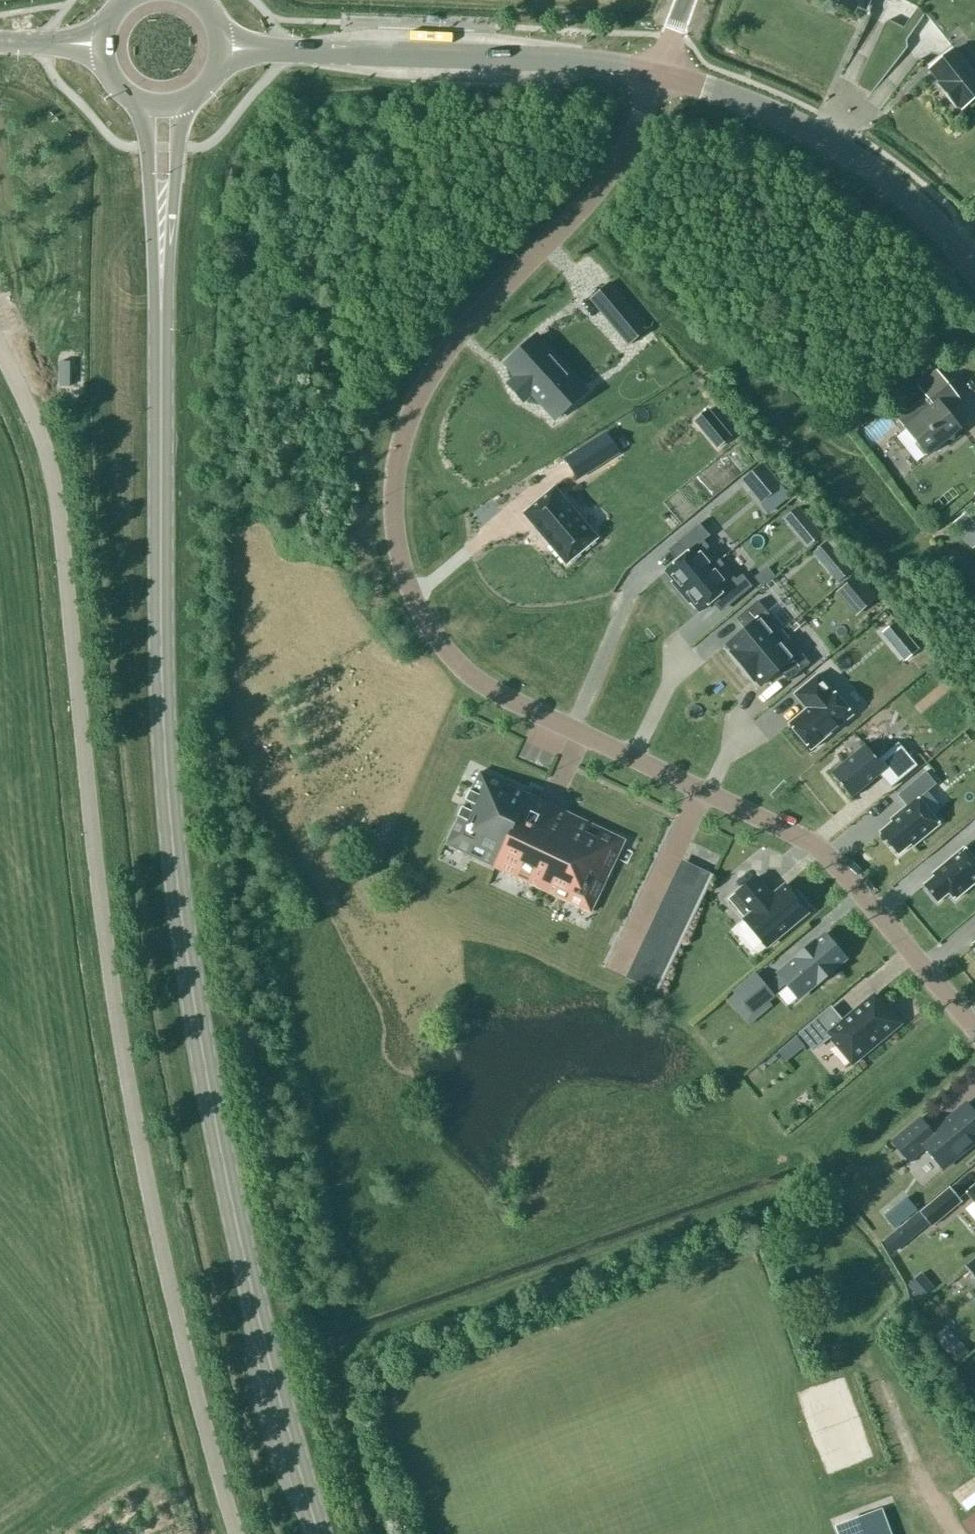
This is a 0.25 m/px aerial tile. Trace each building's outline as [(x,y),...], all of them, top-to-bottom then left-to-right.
[(865,8),(869,0),(848,0),(865,8)] [(949,92),(946,95),(956,108),(960,105),(962,108),(974,98),(974,73),(955,48),(930,68),(949,92)] [(622,298),(604,314),(629,344),(648,328),(622,298)] [(537,336),(507,364),(517,376),(510,382),(519,392),(517,393),(524,401),(533,393),(549,411),(558,403),(563,410),(577,397),(571,391),(580,383),(537,336)] [(70,386),(70,361),(60,361),(60,386),(70,386)] [(925,395),(897,417),(905,428),(927,455),(961,428),(960,427),(959,428),(944,410),(959,398),(938,372),(919,387),(925,395)] [(708,409),(695,420),(718,447),(730,437),(708,409)] [(607,432),(565,458),(577,476),(619,450),(607,432)] [(777,484),(760,464),(744,477),(761,497),(777,484)] [(555,484),(524,510),(566,560),(597,534),(555,484)] [(797,505),(783,517),(807,546),(822,534),(797,505)] [(971,547),(974,544),(974,522),(965,510),(950,522),(965,539),(971,547)] [(710,535),(700,523),(675,543),(684,555),(665,571),(673,580),(672,581),(681,592),(720,559),(704,540),(710,535)] [(736,579),(720,559),(681,592),(689,602),(691,601),(699,611),(718,595),(727,606),(752,586),(742,574),(736,579)] [(767,567),(755,576),(762,584),(773,575),(767,567)] [(855,572),(845,580),(865,605),(876,596),(855,572)] [(743,666),(784,632),(758,600),(736,618),(745,629),(728,643),(734,651),(731,653),(743,666)] [(810,663),(784,632),(743,666),(754,680),(756,678),(762,685),(780,670),(789,681),(810,663)] [(851,714),(817,674),(794,693),(806,708),(789,722),(811,748),(851,714)] [(918,764),(898,741),(877,758),(865,744),(831,772),(851,796),(879,774),(890,787),(918,764)] [(470,788),(466,798),(467,798),(463,805),(462,805),(458,814),(459,815),(446,842),(590,911),(625,838),(480,770),(471,789),(470,788)] [(913,845),(938,823),(918,799),(936,784),(925,771),(897,795),(907,806),(891,819),(893,821),(881,832),(898,853),(911,842),(913,845)] [(924,884),(938,901),(949,892),(955,899),(974,882),(974,861),(964,847),(933,872),(935,875),(924,884)] [(700,881),(709,885),(714,874),(705,870),(700,881)] [(756,877),(730,899),(745,918),(744,919),(767,946),(807,912),(805,909),(808,907),(799,896),(796,899),(784,885),(772,896),(756,877)] [(709,885),(700,881),(695,890),(704,894),(709,885)] [(704,894),(695,890),(691,899),(700,903),(704,894)] [(691,899),(687,908),(696,912),(700,903),(691,899)] [(683,917),(692,921),(696,912),(687,908),(683,917)] [(692,921),(683,917),(678,926),(687,930),(692,921)] [(674,935),(683,940),(687,930),(678,926),(674,935)] [(845,958),(825,934),(778,973),(799,997),(845,958)] [(674,935),(670,944),(679,949),(683,940),(674,935)] [(665,953),(674,958),(679,949),(670,944),(665,953)] [(661,962),(670,967),(674,958),(665,953),(661,962)] [(670,967),(661,962),(657,971),(666,976),(670,967)] [(653,980),(662,985),(666,976),(657,971),(653,980)] [(755,971),(732,990),(753,1014),(776,995),(755,971)] [(658,992),(662,985),(653,980),(649,988),(658,992)] [(814,1048),(830,1035),(853,1062),(900,1023),(886,1007),(884,1009),(873,996),(842,1022),(831,1007),(801,1032),(814,1048)] [(908,1160),(925,1146),(943,1168),(974,1142),(974,1113),(966,1102),(932,1132),(920,1118),(892,1141),(908,1160)] [(931,1226),(962,1200),(950,1186),(920,1212),(927,1221),(931,1226)] [(920,1212),(884,1242),(891,1251),(927,1221),(920,1212)] [(964,1266),(974,1278),(974,1257),(964,1266)] [(927,1279),(914,1290),(919,1297),(932,1286),(927,1279)] [(955,1356),(969,1345),(950,1321),(936,1331),(955,1356)] [(842,1380),(810,1386),(820,1435),(852,1428),(842,1380)] [(882,1509),(881,1510),(854,1520),(848,1522),(852,1533),(892,1533),(882,1509)] [(964,1522),(973,1533),(974,1533),(974,1514),(964,1522)]
